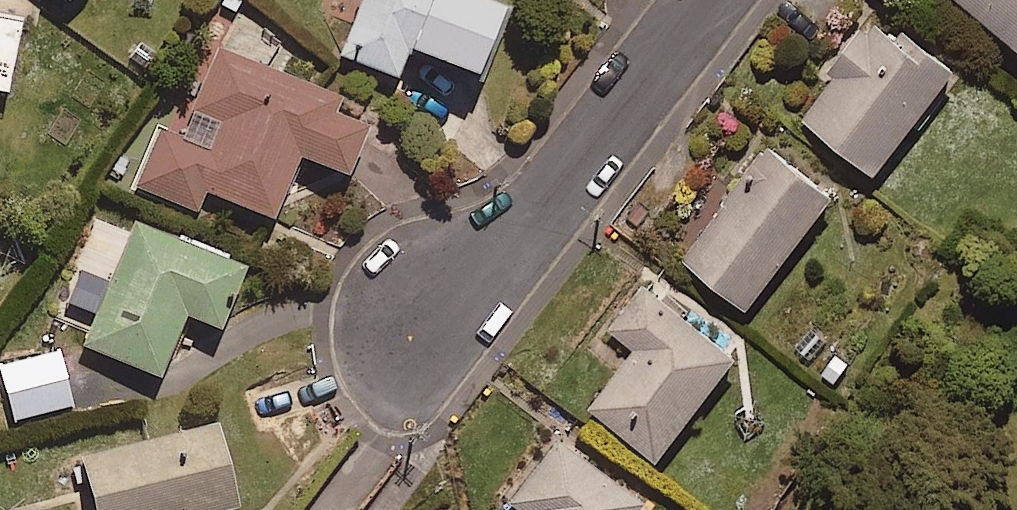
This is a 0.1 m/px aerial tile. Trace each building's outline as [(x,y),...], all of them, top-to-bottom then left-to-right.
[(336,54),(390,74),(400,46),(462,70),(488,3),(479,0),(357,0),(336,54)] [(1015,43),(1016,40),(1016,0),(961,0),(1015,43)] [(950,64),(871,3),(816,74),(823,79),(796,114),(869,170),(950,64)] [(10,92),(25,15),(0,11),(0,90),(10,92)] [(340,94),(220,43),(181,133),(161,125),(136,182),(197,208),(208,184),(275,213),(302,149),(348,169),(370,118),(336,104),(340,94)] [(828,189),(761,140),(677,257),(744,305),(828,189)] [(247,260),(135,215),(85,340),(162,371),(187,308),(223,322),(247,260)] [(730,353),(638,282),(605,326),(633,347),(587,407),(652,455),(730,353)] [(84,453),(101,509),(202,509),(242,499),(218,415),(84,453)] [(553,441),(506,500),(518,509),(628,509),(632,504),(553,441)]
